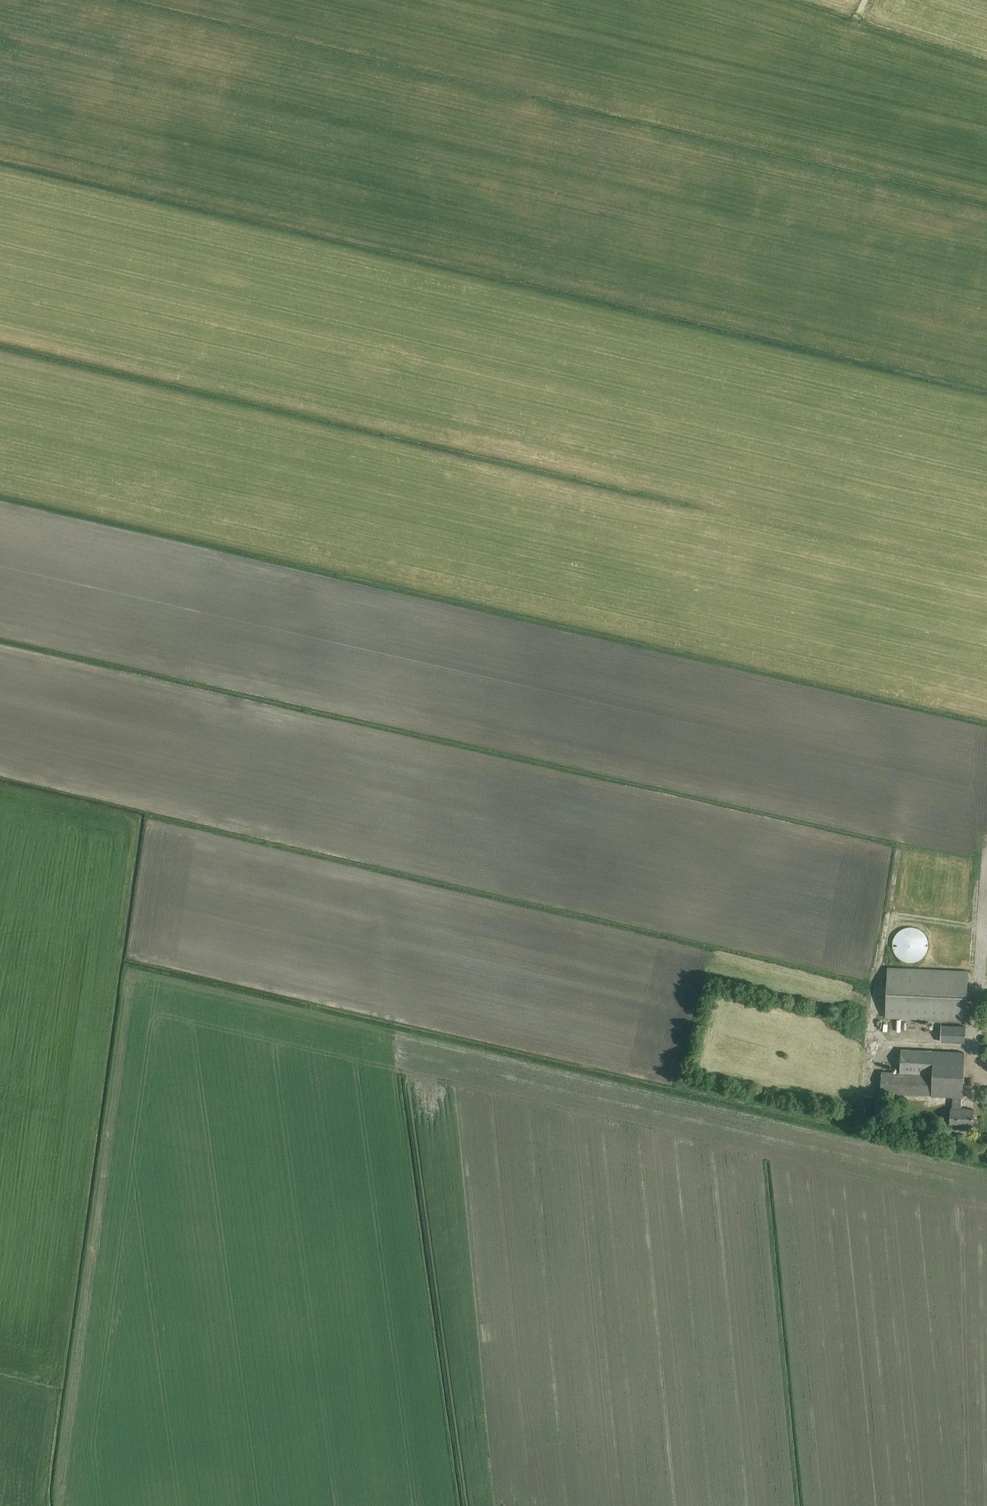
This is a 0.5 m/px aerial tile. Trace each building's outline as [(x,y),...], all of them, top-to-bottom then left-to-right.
[(892,943),(892,945),(892,948),(892,950),(893,952),(894,954),(895,956),(897,958),(899,959),(901,961),(903,962),(905,962),(907,963),(910,963),(912,963),(914,962),(916,962),(918,961),(920,959),(922,958),(924,956),(925,954),(926,952),(927,950),(927,948),(927,945),(927,943),(927,941),(926,938),(925,936),(924,934),(922,933),(920,931),(918,930),(916,929),(914,928),(912,927),(910,927),(907,927),(905,928),(903,929),(901,930),(899,931),(897,933),(895,934),(894,936),(893,938),(892,941),(892,943)] [(966,1021),(968,971),(888,967),(886,1018),(966,1021)] [(918,1021),(919,1030),(927,1030),(926,1021),(918,1021)] [(940,1042),(965,1043),(966,1026),(941,1024),(940,1042)] [(901,1051),(900,1073),(884,1073),(884,1094),(933,1095),(933,1097),(953,1098),(952,1108),(951,1108),(950,1124),(974,1124),(976,1124),(977,1123),(977,1119),(976,1118),(974,1118),(974,1109),(963,1109),(964,1053),(901,1051)]
